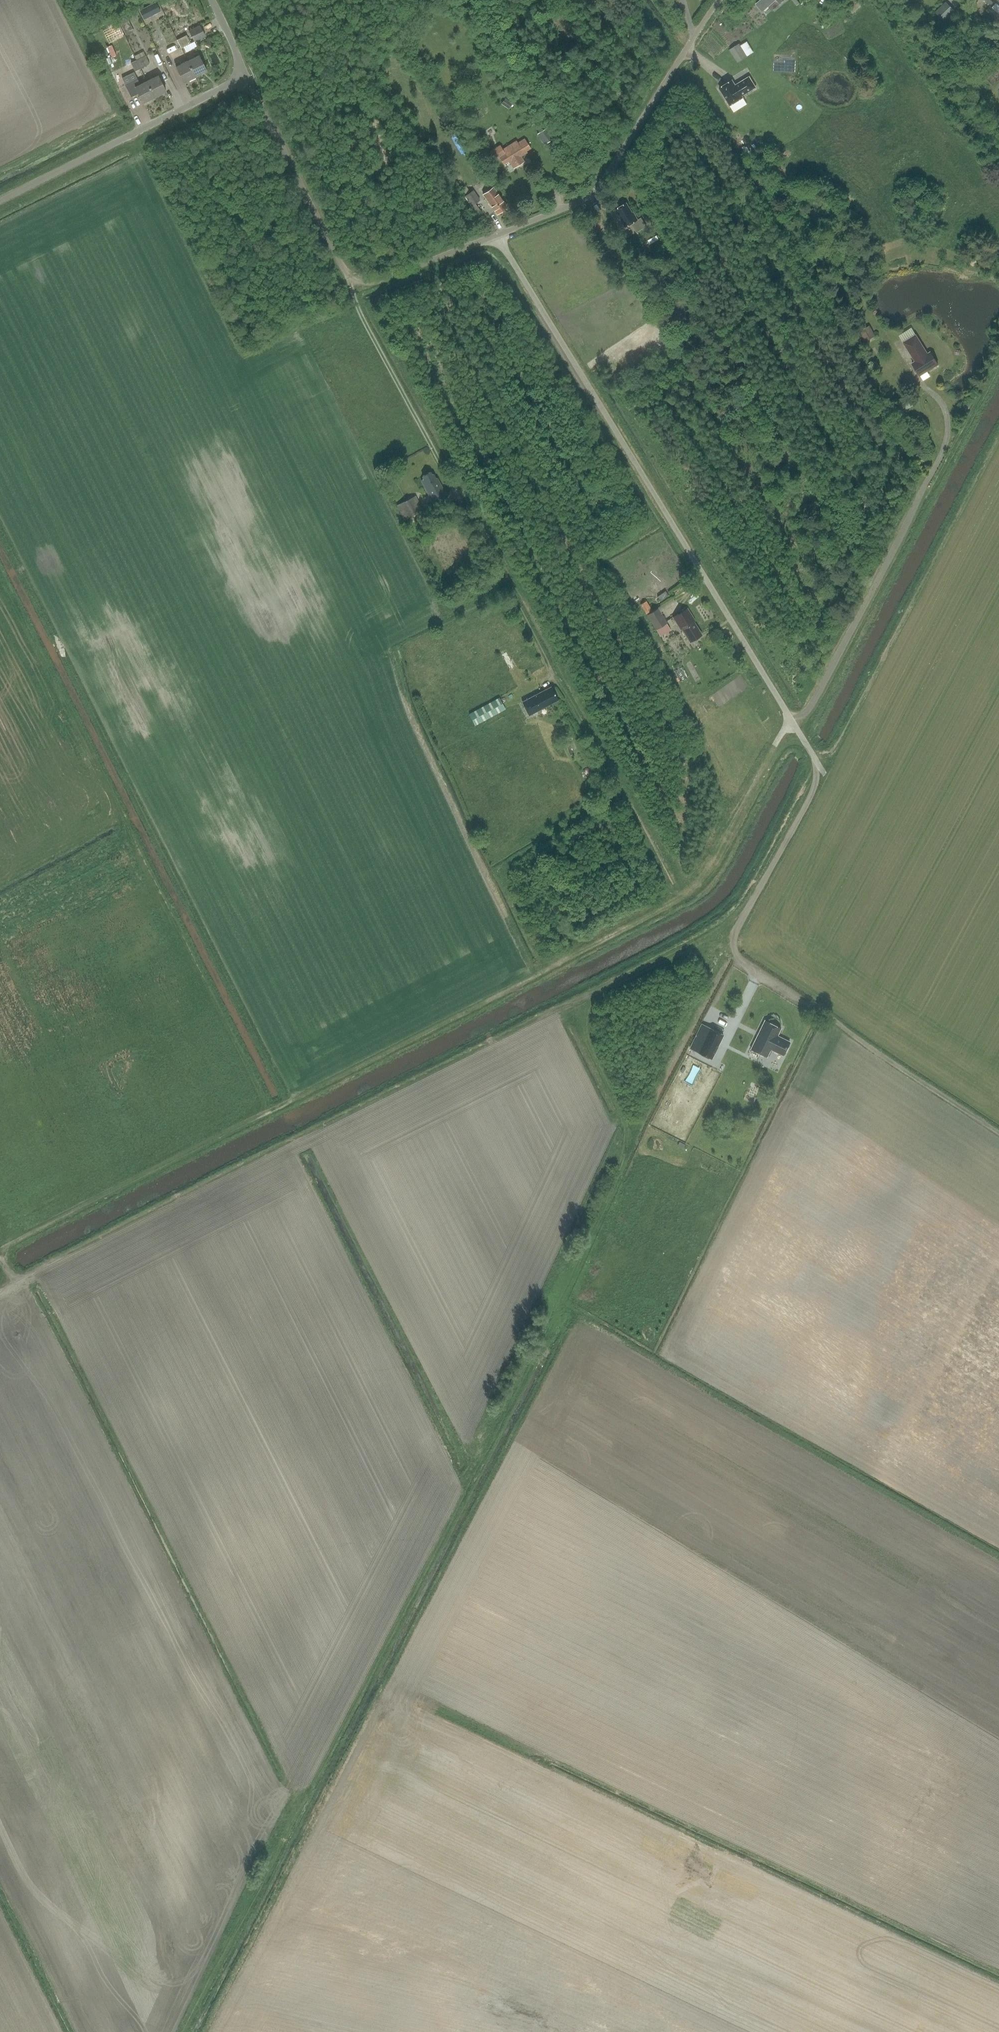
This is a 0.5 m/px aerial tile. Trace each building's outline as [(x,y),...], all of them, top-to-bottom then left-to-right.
[(164,12),(170,10),(166,0),(162,0),(159,1),(164,12)] [(755,4),(760,9),(771,0),(760,0),(755,4)] [(152,17),(163,13),(159,2),(148,6),(152,17)] [(948,2),(937,13),(944,20),(955,9),(948,2)] [(136,31),(132,24),(140,20),(135,12),(120,19),(128,35),(136,31)] [(195,42),(206,36),(201,25),(189,31),(195,42)] [(175,32),(178,38),(186,34),(183,28),(175,32)] [(181,48),(191,44),(187,35),(177,40),(181,48)] [(729,50),(738,63),(748,57),(740,43),(729,50)] [(196,77),(207,71),(198,53),(193,55),(195,58),(188,61),(196,77)] [(137,61),(141,69),(150,64),(146,56),(137,61)] [(184,83),(196,77),(188,61),(181,64),(180,62),(175,64),(184,83)] [(155,97),(166,92),(157,73),(152,75),(154,78),(147,81),(155,97)] [(757,88),(750,76),(736,85),(733,80),(719,88),(730,107),(744,98),(743,96),(757,88)] [(140,85),(139,82),(137,79),(125,85),(131,97),(138,93),(143,103),(155,97),(147,81),(140,85)] [(512,104),(505,99),(502,104),(509,109),(512,104)] [(538,135),(544,145),(554,139),(547,128),(538,135)] [(505,167),(510,164),(513,168),(522,162),(520,158),(525,154),(525,153),(530,150),(523,140),(504,152),(500,146),(489,153),(495,161),(500,158),(505,167)] [(497,214),(507,207),(493,187),(485,193),(490,200),(488,201),(497,214)] [(481,200),(473,190),(465,197),(472,206),(481,200)] [(637,233),(647,227),(641,218),(638,220),(634,213),(633,213),(627,203),(616,210),(622,220),(621,220),(626,227),(631,224),(637,233)] [(860,331),(866,342),(875,336),(870,326),(860,331)] [(920,376),(938,364),(931,352),(928,354),(916,335),(904,342),(915,361),(912,363),(920,376)] [(909,396),(899,401),(904,411),(914,405),(909,396)] [(919,432),(912,437),(917,444),(924,439),(919,432)] [(433,502),(447,495),(437,478),(436,479),(433,474),(432,475),(431,472),(423,476),(424,479),(421,480),(433,502)] [(402,517),(403,520),(422,511),(415,496),(396,505),(402,517)] [(670,597),(666,591),(657,597),(661,602),(670,597)] [(648,615),(653,612),(647,601),(641,605),(648,615)] [(695,621),(688,608),(673,617),(681,630),(683,629),(691,642),(702,635),(694,622),(695,621)] [(657,630),(667,624),(658,609),(653,612),(648,615),(657,630)] [(503,653),(510,669),(515,667),(509,651),(503,653)] [(682,667),(676,670),(681,681),(687,677),(682,667)] [(529,715),(559,700),(552,687),(522,702),(529,715)] [(474,726),(505,710),(499,699),(468,715),(474,726)] [(765,1020),(751,1049),(767,1057),(771,1049),(784,1055),(790,1042),(778,1036),(781,1028),(765,1020)] [(712,1058),(724,1034),(702,1023),(690,1047),(712,1058)] [(753,1081),(750,1087),(758,1092),(762,1086),(753,1081)]
